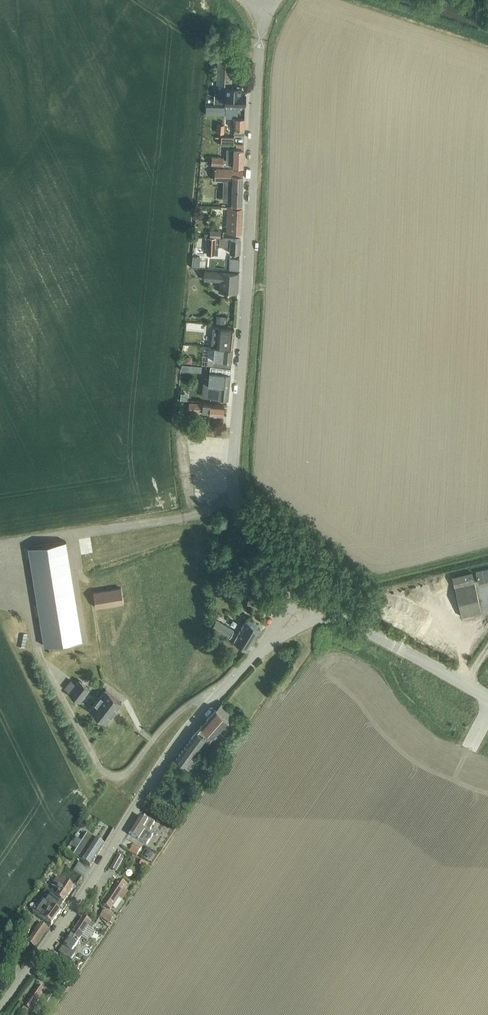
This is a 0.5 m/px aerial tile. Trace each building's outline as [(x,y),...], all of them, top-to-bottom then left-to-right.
[(232,84),(233,61),(218,60),(217,83),(232,84)] [(225,95),(214,94),(214,102),(245,103),(245,92),(242,92),(242,86),(226,85),(225,95)] [(234,130),(234,133),(236,133),(244,134),(245,118),(236,118),(235,118),(234,130)] [(223,165),(236,166),(243,167),(244,149),(244,144),(236,144),(236,149),(227,149),(226,159),(224,159),(224,157),(212,157),(211,165),(223,165)] [(243,170),(216,169),(215,180),(223,180),(222,201),(232,201),(232,205),(242,205),(243,170)] [(227,232),(236,232),(241,232),(242,208),(233,208),(233,207),(228,207),(227,232)] [(241,239),(236,239),(208,237),(207,254),(218,255),(218,246),(230,246),(230,253),(240,253),(241,239)] [(237,293),(238,273),(236,273),(220,272),(204,270),(204,280),(220,281),(219,292),(236,293),(237,293)] [(213,327),(211,346),(217,347),(233,349),(234,336),(235,329),(213,327)] [(205,353),(205,345),(193,345),(192,352),(205,353)] [(209,346),(207,365),(210,365),(213,366),(228,367),(231,368),(232,360),(233,349),(217,347),(211,346),(209,346)] [(205,378),(204,384),(208,390),(207,397),(214,398),(218,398),(228,399),(229,387),(230,374),(231,368),(228,367),(213,366),(210,365),(209,378),(205,378)] [(209,414),(224,415),(224,405),(195,402),(189,402),(189,410),(195,411),(209,412),(209,414)] [(81,537),(83,553),(96,552),(93,535),(81,537)] [(82,640),(70,569),(70,565),(66,541),(45,544),(28,547),(44,646),(82,640)] [(476,571),(478,583),(487,581),(487,568),(476,571)] [(452,577),(462,617),(481,612),(472,572),(452,577)] [(93,592),(96,607),(124,603),(121,588),(93,592)] [(262,616),(265,604),(252,601),(248,600),(246,606),(250,607),(249,613),(262,616)] [(211,627),(229,638),(234,630),(216,620),(211,627)] [(234,641),(236,642),(248,649),(261,629),(246,620),(234,641)] [(69,693),(79,702),(90,688),(79,680),(76,684),(71,680),(65,688),(70,692),(69,693)] [(106,689),(89,710),(105,723),(122,702),(106,689)] [(196,731),(202,735),(206,730),(210,733),(205,739),(209,742),(213,736),(216,739),(220,734),(225,728),(226,729),(231,722),(216,708),(201,725),(196,731)] [(185,765),(194,772),(200,764),(191,757),(205,738),(202,735),(196,731),(175,759),(185,765)] [(216,739),(226,747),(230,742),(220,734),(216,739)] [(129,835),(139,841),(139,840),(147,845),(153,835),(150,833),(149,833),(155,822),(149,819),(148,821),(140,816),(129,835)] [(74,855),(74,856),(90,867),(103,845),(87,835),(79,848),(74,845),(70,852),(74,855)] [(129,851),(137,856),(141,849),(134,843),(129,851)] [(155,858),(156,851),(149,849),(147,857),(155,858)] [(123,859),(117,855),(110,869),(116,872),(123,859)] [(69,856),(66,860),(75,866),(78,862),(69,856)] [(142,861),(139,865),(146,870),(149,865),(142,861)] [(52,894),(63,902),(74,887),(58,876),(52,885),(53,886),(52,889),(53,890),(51,893),(52,894)] [(122,900),(127,892),(124,889),(126,886),(118,880),(102,904),(111,909),(118,898),(122,900)] [(59,909),(63,902),(52,894),(46,902),(42,900),(33,913),(51,926),(61,913),(59,912),(61,910),(59,909)] [(105,910),(100,916),(109,923),(110,922),(112,924),(117,918),(105,910)] [(83,917),(63,946),(59,943),(56,948),(60,951),(59,953),(71,962),(75,955),(71,952),(83,936),(88,928),(91,931),(95,926),(83,917)] [(27,941),(36,947),(49,928),(40,922),(27,941)] [(37,986),(22,1006),(30,1012),(40,999),(46,1003),(54,993),(40,983),(37,986)]
